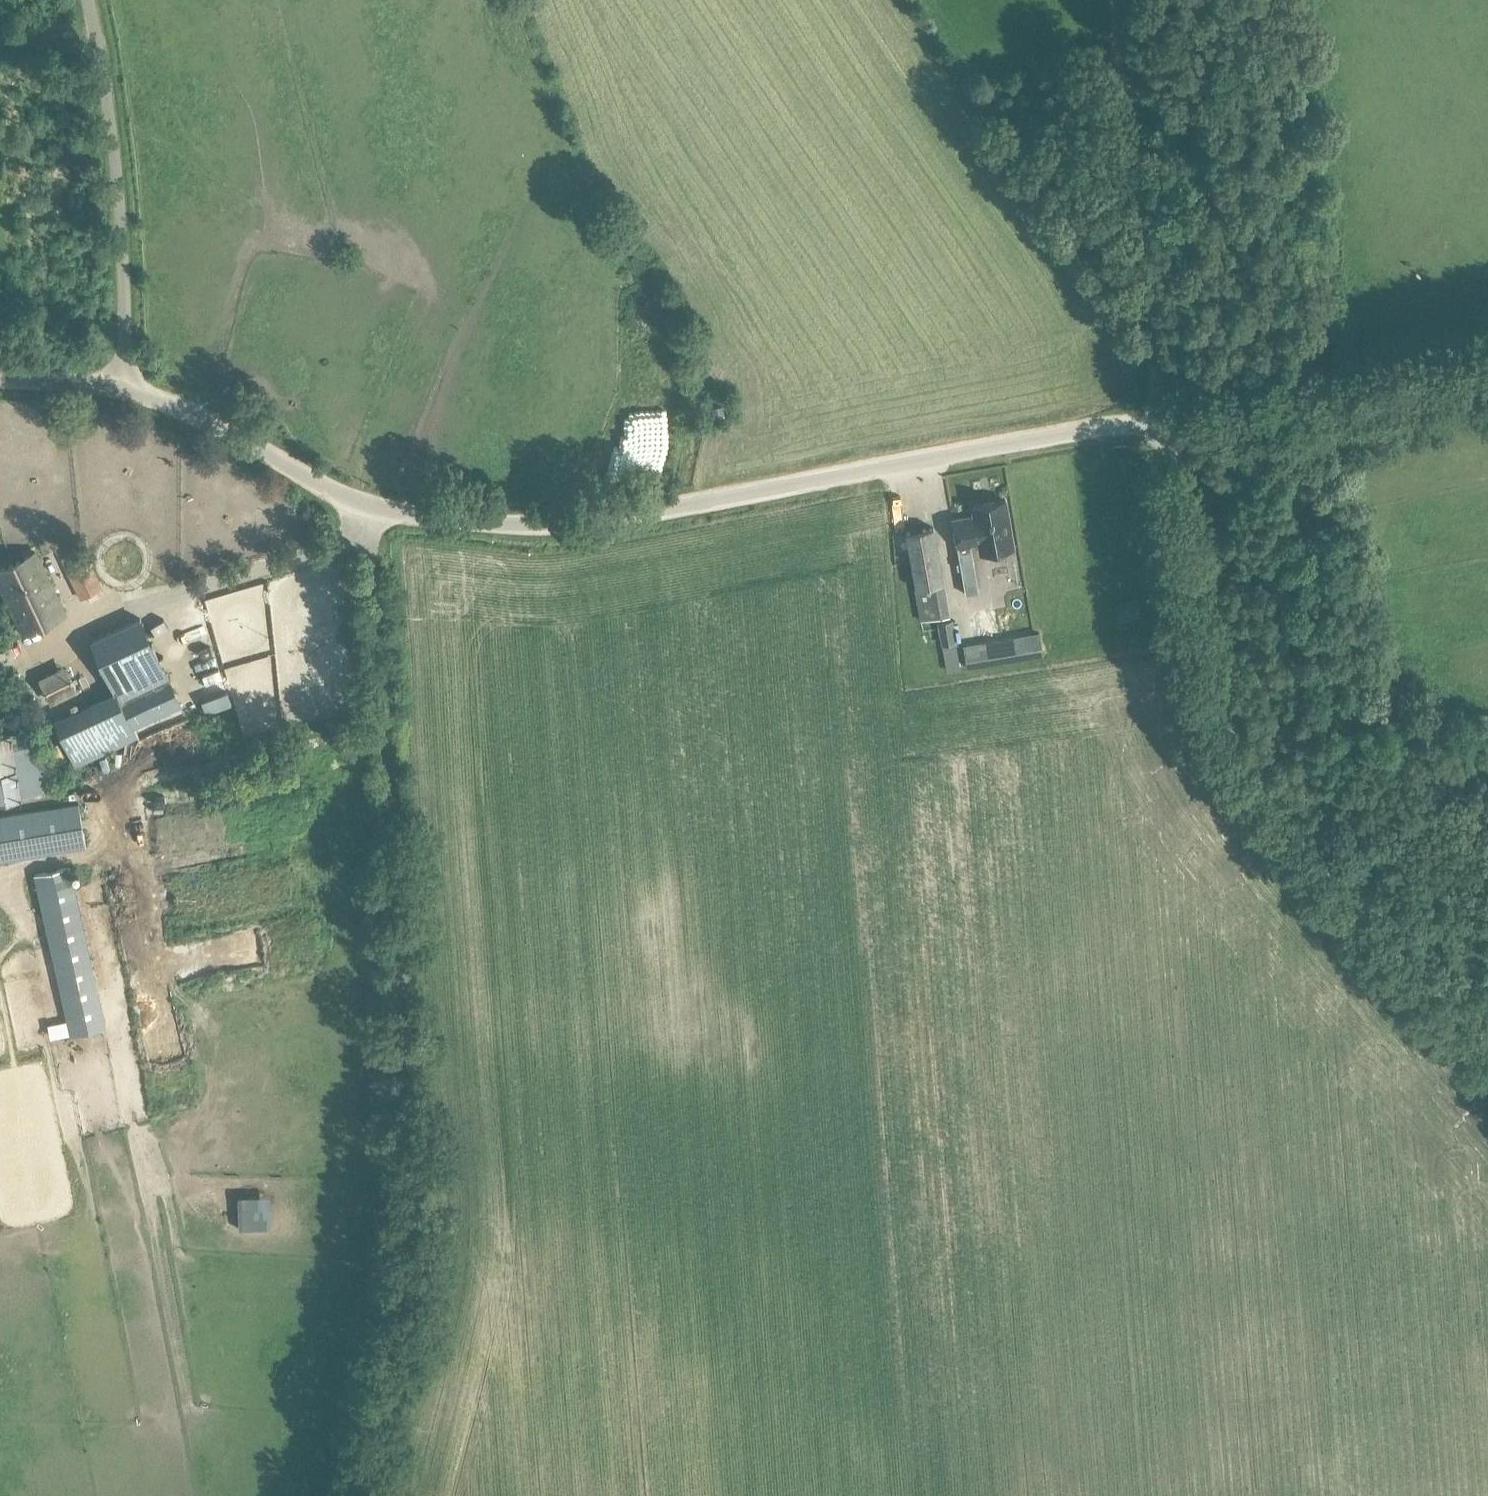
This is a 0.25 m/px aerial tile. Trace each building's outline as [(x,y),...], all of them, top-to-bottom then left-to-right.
[(715,417),(725,415),(723,406),(713,408),(715,417)] [(595,450),(609,462),(622,446),(608,434),(595,450)] [(977,590),(969,542),(977,541),(978,553),(1013,549),(1005,502),(971,508),(972,516),(951,520),(955,544),(956,544),(964,592),(977,590)] [(948,616),(934,528),(907,533),(922,620),(948,616)] [(82,597),(99,588),(81,551),(64,559),(82,597)] [(65,614),(36,552),(0,570),(0,585),(24,634),(65,614)] [(143,618),(94,642),(123,701),(172,677),(143,618)] [(943,644),(955,642),(952,620),(940,622),(943,644)] [(970,664),(1043,652),(1040,633),(967,645),(970,664)] [(60,665),(33,675),(38,685),(64,675),(60,665)] [(72,677),(45,691),(51,704),(79,691),(72,677)] [(117,690),(56,720),(58,725),(75,759),(78,765),(139,735),(135,729),(135,727),(182,705),(176,693),(171,682),(124,705),(123,701),(117,690)] [(227,692),(203,701),(207,712),(231,703),(227,692)] [(194,724),(174,741),(190,761),(211,745),(194,724)] [(11,763),(8,730),(0,731),(0,764),(11,763)] [(19,796),(18,768),(0,769),(0,797),(19,796)] [(169,815),(175,847),(256,831),(253,816),(244,817),(241,802),(169,815)] [(86,845),(80,807),(0,820),(0,859),(86,845)] [(70,1032),(105,1024),(70,869),(36,877),(70,1032)] [(239,1227),(271,1226),(269,1196),(238,1197),(239,1227)]
